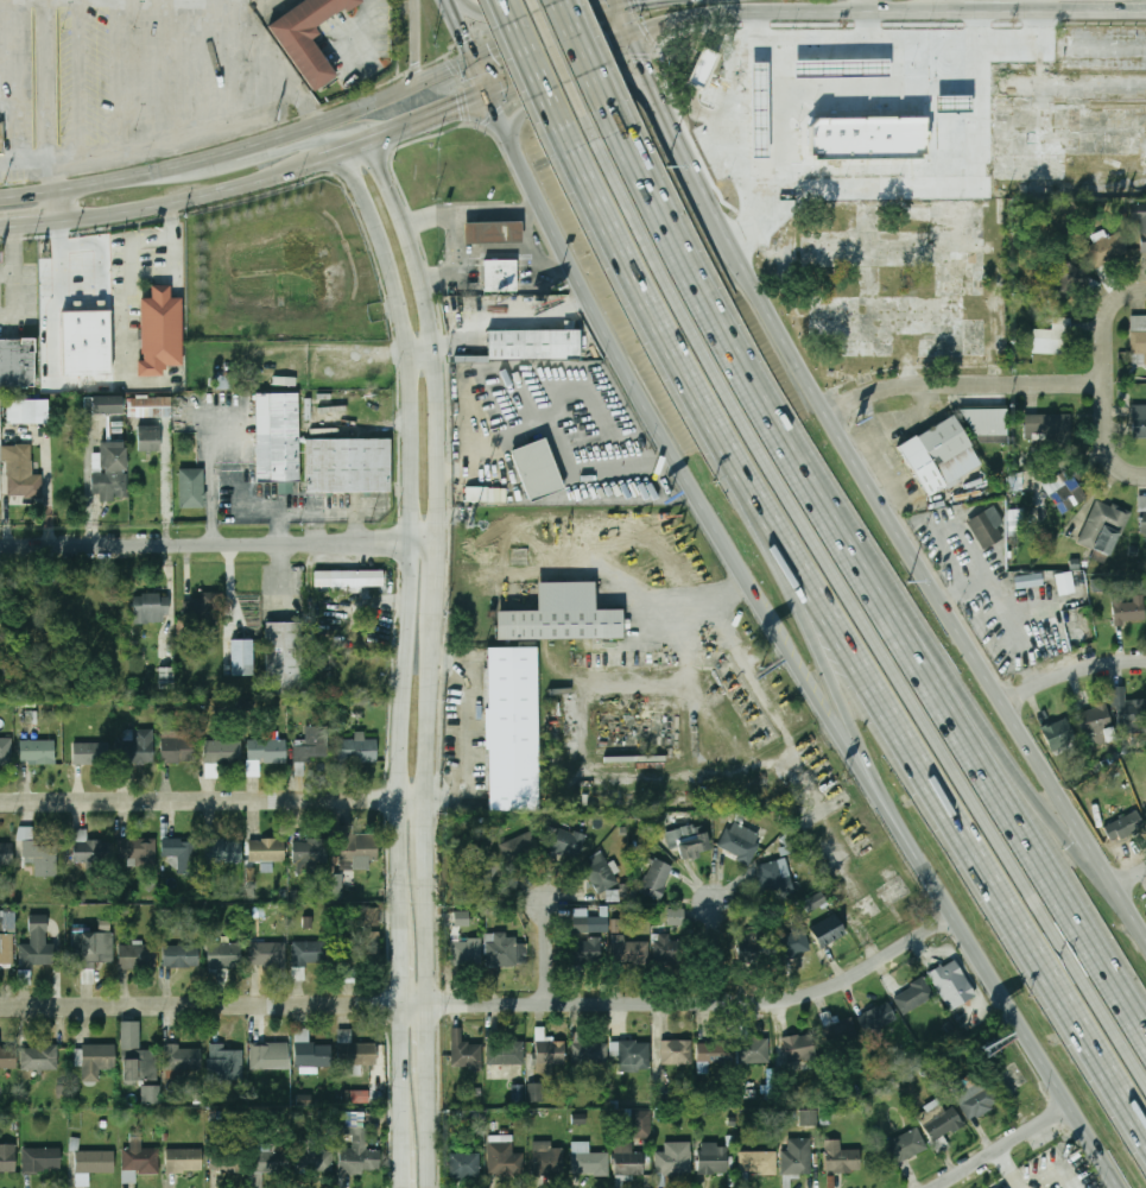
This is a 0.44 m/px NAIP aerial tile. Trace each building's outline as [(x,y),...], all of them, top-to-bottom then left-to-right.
[(270,19),(297,0),(358,0),(349,6),(346,1),(317,20),(322,27),(314,33),(337,69),(315,84),(270,19)] [(699,89),(684,83),(699,46),(715,53),(699,89)] [(887,77),(792,77),(792,61),(886,61),(887,77)] [(747,62),(766,62),(766,157),(748,157),(747,62)] [(933,95),(969,95),(969,112),(935,112),(933,95)] [(813,119),(922,118),(922,131),(925,131),(925,138),(922,138),(923,153),(918,153),(918,157),(811,158),(811,154),(806,154),(806,126),(813,119)] [(1129,220),(1139,220),(1140,254),(1145,254),(1145,203),(1129,203),(1129,220)] [(467,219),(525,217),(525,238),(467,239),(467,219)] [(1129,252),(1119,229),(1107,235),(1103,229),(1090,235),(1094,242),(1084,247),(1093,268),(1129,252)] [(1059,298),(1082,274),(1059,254),(1038,278),(1059,298)] [(488,255),(520,255),(520,286),(488,286),(488,255)] [(141,291),(153,291),(153,280),(171,279),(171,291),(182,291),(184,360),(167,360),(167,365),(164,365),(164,368),(138,369),(138,355),(143,354),(141,291)] [(65,371),(65,307),(112,307),(112,371),(65,371)] [(1142,353),(1144,365),(1145,365),(1145,315),(1129,315),(1131,353),(1142,353)] [(1032,353),(1065,354),(1068,317),(1052,316),(1051,329),(1032,328),(1032,353)] [(493,327),(584,327),(584,355),(493,355),(493,327)] [(38,383),(0,383),(0,333),(37,333),(38,383)] [(257,393),(299,393),(299,481),(258,482),(257,393)] [(121,413),(121,397),(87,397),(87,413),(121,413)] [(128,417),(172,417),(172,398),(128,398),(128,417)] [(7,424),(48,423),(48,399),(6,400),(7,424)] [(1145,439),(1145,404),(1132,404),(1131,438),(1145,439)] [(963,410),(1011,409),(1011,442),(983,443),(963,410)] [(1069,413),(1022,413),(1024,441),(1070,440),(1069,413)] [(931,497),(900,447),(918,436),(919,437),(955,415),(974,446),(973,447),(983,465),(931,497)] [(160,451),(160,426),(139,426),(139,451),(160,451)] [(305,440),(392,438),(392,493),(306,493),(305,440)] [(511,450),(545,438),(563,488),(528,500),(511,450)] [(91,494),(100,494),(100,500),(127,500),(127,448),(124,448),(124,442),(100,442),(100,454),(93,454),(91,494)] [(31,444),(5,446),(6,498),(43,498),(43,474),(31,474),(31,444)] [(1058,513),(1084,501),(1070,468),(1043,481),(1058,513)] [(204,469),(181,469),(181,508),(204,508),(204,469)] [(487,486),(466,487),(466,501),(487,501),(487,486)] [(1110,556),(1129,512),(1095,498),(1077,543),(1110,556)] [(967,518),(981,549),(1002,539),(996,526),(1002,523),(995,506),(967,518)] [(1007,508),(1007,532),(1021,532),(1021,510),(1007,508)] [(315,570),(384,570),(382,587),(315,587),(315,570)] [(1043,584),(1041,571),(1013,576),(1015,589),(1043,584)] [(1056,574),(1058,595),(1075,593),(1072,571),(1056,574)] [(1093,592),(1106,589),(1103,579),(1090,581),(1093,592)] [(495,612),(538,611),(538,583),(594,582),(594,611),(622,609),(622,639),(495,640),(495,612)] [(133,623),(169,623),(169,594),(133,594),(133,623)] [(217,594),(200,594),(200,599),(184,599),(184,625),(217,625),(217,594)] [(1112,598),(1113,623),(1145,621),(1142,595),(1127,595),(1127,596),(1112,598)] [(265,623),(300,623),(303,694),(267,695),(265,623)] [(232,642),(253,640),(254,676),(233,677),(232,642)] [(487,649),(538,647),(540,813),(489,814),(487,649)] [(172,666),(159,668),(159,688),(173,688),(172,666)] [(1125,700),(1123,685),(1113,687),(1114,731),(1145,729),(1145,700),(1125,700)] [(1077,712),(1084,734),(1091,732),(1095,745),(1115,739),(1110,725),(1112,723),(1106,703),(1077,712)] [(1041,727),(1050,751),(1076,741),(1066,718),(1041,727)] [(329,760),(329,726),(305,726),(305,745),(295,745),(295,760),(329,760)] [(154,729),(129,729),(129,739),(116,739),(116,778),(132,778),(132,763),(154,763),(154,729)] [(162,763),(197,763),(197,732),(162,732),(162,763)] [(286,737),(248,737),(248,762),(286,762),(286,737)] [(12,765),(12,739),(0,739),(0,765),(12,765)] [(338,739),(338,762),(378,762),(378,739),(338,739)] [(55,740),(20,740),(20,763),(55,763),(55,740)] [(204,763),(242,763),(242,741),(204,741),(204,763)] [(74,764),(105,764),(105,742),(74,742),(74,764)] [(1144,828),(1136,811),(1102,824),(1109,842),(1144,828)] [(717,848),(751,866),(765,840),(733,821),(717,848)] [(338,862),(353,861),(354,868),(376,868),(375,835),(355,835),(354,823),(338,824),(338,862)] [(710,851),(707,830),(695,833),(694,824),(672,828),(678,858),(710,851)] [(585,836),(558,827),(550,852),(577,861),(585,836)] [(74,830),(74,864),(109,864),(109,840),(88,840),(88,830),(74,830)] [(498,845),(505,862),(538,847),(530,830),(498,845)] [(119,860),(129,860),(129,865),(157,865),(157,840),(119,840),(119,860)] [(165,840),(165,867),(197,867),(197,840),(165,840)] [(241,864),(241,840),(205,840),(205,864),(241,864)] [(285,840),(249,840),(249,861),(285,861),(285,840)] [(12,865),(12,841),(0,841),(0,865),(12,865)] [(329,864),(329,841),(293,841),(293,864),(329,864)] [(58,843),(18,843),(18,874),(58,874),(58,843)] [(603,893),(620,878),(599,855),(582,871),(603,893)] [(462,884),(477,899),(502,871),(487,857),(462,884)] [(663,901),(673,865),(651,859),(640,895),(663,901)] [(785,889),(783,862),(758,865),(761,891),(785,889)] [(342,874),(333,873),(331,898),(342,898),(342,874)] [(607,902),(619,901),(618,888),(607,889),(607,902)] [(828,903),(821,891),(802,902),(808,914),(828,903)] [(378,906),(357,908),(357,927),(379,925),(378,906)] [(667,924),(684,924),(684,909),(667,908),(667,924)] [(468,925),(468,910),(454,910),(454,925),(468,925)] [(15,912),(2,912),(1,931),(14,931),(15,912)] [(51,915),(30,915),(30,946),(21,946),(21,965),(51,965),(51,915)] [(810,925),(818,947),(846,936),(836,915),(810,925)] [(575,931),(589,931),(589,918),(575,918),(575,931)] [(378,931),(359,930),(357,955),(376,956),(378,931)] [(781,960),(808,954),(803,930),(777,936),(781,960)] [(739,958),(757,959),(758,932),(740,931),(739,958)] [(113,933),(74,933),(74,953),(83,953),(83,978),(95,978),(95,963),(113,963),(113,933)] [(0,934),(0,971),(14,971),(14,934),(0,934)] [(487,934),(487,967),(517,967),(517,934),(487,934)] [(450,963),(481,963),(481,939),(450,939),(450,963)] [(601,963),(601,939),(572,939),(572,963),(601,963)] [(745,953),(753,961),(768,949),(761,940),(745,953)] [(615,963),(645,963),(645,941),(615,941),(615,963)] [(293,942),(293,979),(304,979),(304,963),(330,963),(330,942),(293,942)] [(207,967),(242,967),(242,943),(207,943),(207,967)] [(287,943),(249,943),(249,967),(287,967),(287,943)] [(676,961),(679,947),(661,943),(659,958),(676,961)] [(120,944),(120,967),(156,967),(156,944),(120,944)] [(198,946),(164,946),(164,967),(198,967),(198,946)] [(976,994),(952,958),(927,974),(950,1011),(976,994)] [(901,1015),(935,997),(924,978),(892,994),(901,1015)] [(895,1020),(888,1001),(857,1015),(866,1034),(895,1020)] [(819,1015),(831,1047),(857,1037),(850,1017),(836,1022),(831,1009),(819,1015)] [(481,1043),(461,1043),(461,1029),(451,1029),(451,1068),(481,1068),(481,1043)] [(378,1043),(352,1043),(352,1031),(338,1031),(338,1066),(378,1066),(378,1043)] [(783,1038),(786,1062),(816,1057),(812,1032),(783,1038)] [(741,1063),(770,1063),(770,1038),(741,1038),(741,1063)] [(692,1064),(691,1041),(661,1041),(661,1064),(692,1064)] [(565,1066),(565,1042),(536,1042),(536,1066),(565,1066)] [(608,1063),(608,1042),(572,1042),(572,1063),(608,1063)] [(650,1070),(650,1042),(619,1042),(619,1072),(650,1070)] [(732,1066),(732,1042),(698,1042),(698,1066),(732,1066)] [(331,1043),(296,1043),(296,1067),(331,1067),(331,1043)] [(524,1044),(487,1044),(487,1064),(524,1064),(524,1044)] [(57,1070),(57,1045),(21,1045),(21,1070),(57,1070)] [(100,1069),(115,1069),(115,1045),(82,1045),(82,1082),(100,1082),(100,1069)] [(158,1080),(158,1045),(122,1045),(122,1080),(158,1080)] [(242,1080),(242,1045),(210,1045),(210,1080),(242,1080)] [(15,1069),(15,1047),(0,1047),(0,1069),(15,1069)] [(201,1070),(201,1047),(165,1047),(165,1070),(201,1070)] [(289,1069),(290,1047),(252,1047),(252,1069),(289,1069)] [(527,1101),(544,1101),(543,1082),(527,1083),(527,1101)] [(160,1104),(160,1086),(140,1085),(140,1104),(160,1104)] [(511,1101),(524,1101),(524,1085),(511,1085),(511,1101)] [(369,1091),(350,1089),(350,1102),(368,1102),(369,1091)] [(952,1106),(944,1111),(937,1100),(914,1113),(931,1142),(963,1124),(952,1106)] [(650,1110),(632,1110),(632,1138),(651,1137),(650,1110)] [(799,1125),(817,1125),(817,1110),(799,1110),(799,1125)] [(571,1123),(585,1124),(585,1113),(571,1113),(571,1123)] [(341,1148),(340,1173),(380,1175),(381,1150),(368,1150),(369,1127),(354,1127),(353,1149),(341,1148)] [(888,1165),(926,1150),(918,1127),(879,1144),(888,1165)] [(812,1138),(787,1138),(787,1150),(781,1150),(781,1175),(812,1175),(812,1138)] [(334,1173),(334,1151),(321,1151),(321,1139),(296,1139),(296,1173),(334,1173)] [(840,1139),(824,1139),(825,1173),(860,1171),(859,1149),(840,1149),(840,1139)] [(524,1176),(524,1154),(513,1154),(513,1142),(488,1142),(488,1176),(524,1176)] [(553,1142),(533,1142),(533,1175),(564,1175),(564,1148),(553,1148),(553,1142)] [(589,1142),(572,1142),(572,1175),(608,1175),(608,1152),(589,1152),(589,1142)] [(691,1175),(691,1142),(665,1142),(665,1152),(656,1152),(656,1175),(691,1175)] [(289,1143),(254,1143),(254,1176),(289,1176),(289,1143)] [(614,1144),(614,1176),(644,1176),(644,1152),(634,1152),(634,1144),(614,1144)] [(699,1144),(699,1174),(727,1174),(727,1144),(699,1144)] [(0,1145),(0,1174),(15,1174),(15,1145),(0,1145)] [(135,1173),(159,1173),(159,1151),(141,1151),(141,1146),(122,1146),(122,1182),(135,1182),(135,1173)] [(201,1173),(202,1149),(165,1148),(165,1171),(201,1173)] [(62,1149),(23,1149),(23,1173),(62,1173),(62,1149)] [(76,1186),(89,1186),(89,1173),(115,1173),(115,1151),(76,1151),(76,1186)] [(739,1174),(777,1174),(777,1152),(739,1152),(739,1174)] [(480,1154),(449,1154),(449,1178),(480,1178),(480,1154)] [(211,1170),(224,1170),(224,1178),(247,1177),(246,1155),(210,1156),(211,1170)]
